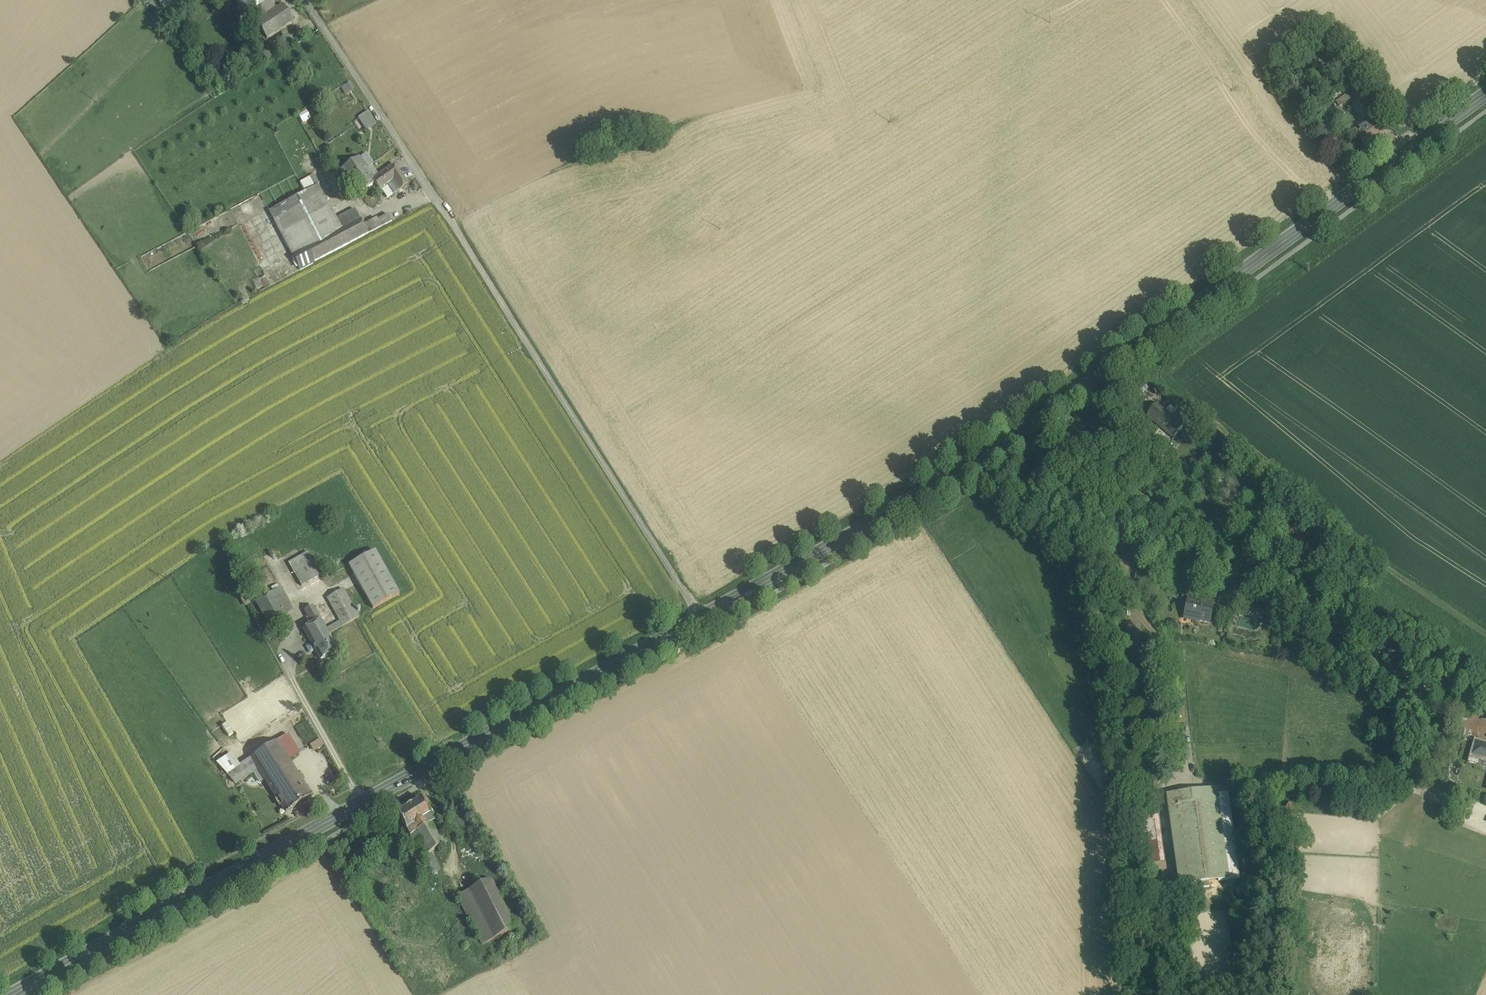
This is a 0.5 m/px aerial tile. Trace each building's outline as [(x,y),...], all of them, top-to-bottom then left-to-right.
[(243,15),(254,8),(264,2),(264,1),(263,0),(233,0),(243,15)] [(264,1),(264,2),(254,8),(261,18),(276,8),(270,0),(265,0),(264,1)] [(261,18),(256,21),(267,38),(293,20),(282,4),(276,8),(261,18)] [(1341,56),(1330,42),(1325,47),(1335,60),(1341,56)] [(1370,97),(1354,76),(1349,79),(1365,100),(1370,97)] [(1365,100),(1364,101),(1371,111),(1377,106),(1370,96),(1370,97),(1365,100)] [(298,115),(303,122),(311,118),(306,110),(298,115)] [(369,110),(358,116),(365,130),(376,124),(369,110)] [(1372,119),(1358,128),(1361,134),(1358,136),(1365,147),(1383,136),(1372,119)] [(370,169),(362,157),(343,170),(351,182),(352,181),(361,193),(377,182),(377,181),(369,169),(370,169)] [(377,181),(377,182),(383,190),(396,181),(402,190),(411,184),(398,167),(377,181)] [(317,186),(271,210),(269,211),(281,233),(330,208),(330,207),(318,185),(317,186)] [(357,209),(336,220),(330,208),(281,233),(300,271),(316,262),(316,261),(369,234),(365,225),(357,209)] [(378,218),(365,225),(369,234),(394,221),(391,215),(379,221),(378,218)] [(1182,430),(1155,408),(1143,422),(1171,444),(1182,430)] [(313,563),(307,551),(288,562),(294,574),(313,563)] [(398,595),(374,551),(347,565),(371,609),(398,595)] [(313,563),(294,574),(301,586),(320,575),(313,563)] [(1155,582),(1139,574),(1139,585),(1150,591),(1155,582)] [(1208,591),(1194,586),(1193,593),(1206,596),(1208,591)] [(281,587),(256,601),(268,624),(293,610),(281,587)] [(358,617),(343,589),(326,598),(339,621),(342,626),(358,617)] [(1214,602),(1189,597),(1185,617),(1209,622),(1214,602)] [(319,619),(313,607),(305,612),(311,623),(319,619)] [(311,623),(301,628),(310,644),(328,635),(327,634),(324,629),(319,619),(311,623)] [(1259,628),(1260,622),(1249,620),(1248,626),(1259,628)] [(339,621),(324,629),(327,634),(342,626),(339,621)] [(328,635),(310,644),(318,659),(336,649),(328,635)] [(1475,704),(1471,714),(1485,720),(1485,708),(1475,704)] [(285,754),(295,747),(287,735),(277,741),(285,754)] [(314,751),(323,745),(320,739),(310,746),(314,751)] [(277,741),(251,758),(258,770),(263,777),(286,813),(312,796),(289,760),(285,754),(277,741)] [(1475,742),(1472,755),(1470,754),(1469,759),(1470,755),(1485,760),(1485,745),(1475,742)] [(295,747),(285,754),(289,760),(299,754),(295,747)] [(236,784),(253,773),(258,770),(251,758),(239,765),(230,754),(217,763),(236,784)] [(263,777),(258,770),(253,773),(258,780),(263,777)] [(1217,787),(1173,794),(1174,804),(1169,805),(1180,884),(1202,881),(1203,885),(1210,885),(1209,880),(1240,876),(1228,792),(1218,794),(1217,787)] [(420,799),(396,814),(406,831),(407,831),(430,816),(431,816),(420,799)] [(1158,814),(1143,816),(1145,825),(1145,826),(1160,824),(1158,814)] [(430,816),(407,831),(423,858),(431,853),(447,843),(430,816)] [(1160,824),(1145,826),(1146,833),(1150,864),(1165,861),(1160,824)] [(1145,825),(1134,826),(1135,834),(1146,833),(1145,826),(1145,825)] [(431,853),(423,858),(433,875),(441,870),(431,853)] [(1150,864),(1140,865),(1143,889),(1169,885),(1165,861),(1150,864)] [(491,880),(458,896),(482,945),(515,928),(491,880)]
